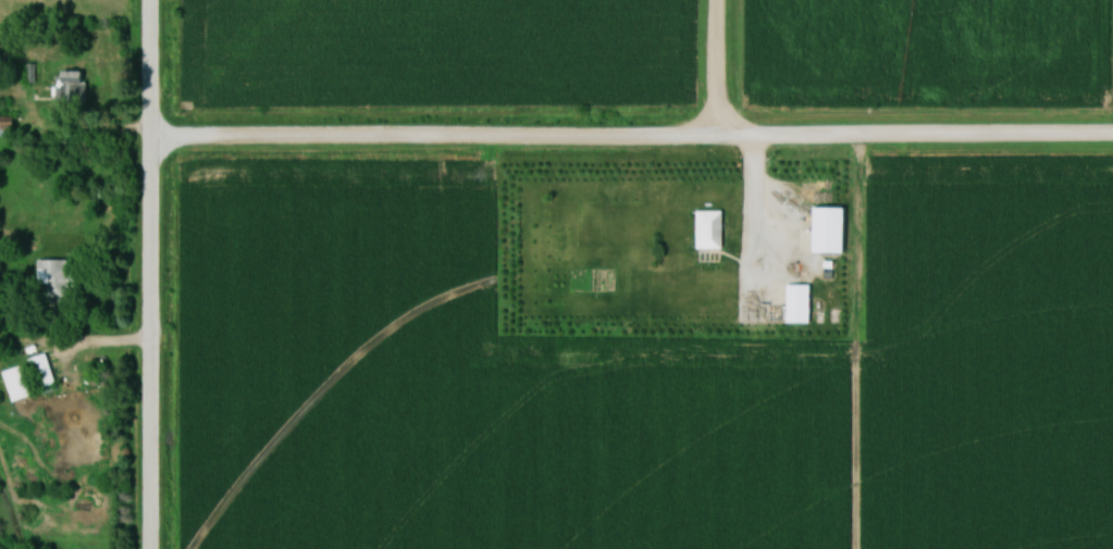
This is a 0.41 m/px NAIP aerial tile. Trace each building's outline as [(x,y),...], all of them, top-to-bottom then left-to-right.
[(38,66),(29,66),(29,83),(38,83),(38,66)] [(90,102),(90,73),(59,73),(59,102),(90,102)] [(819,252),(819,208),(846,208),(845,252),(819,252)] [(697,248),(697,212),(726,212),(726,248),(697,248)] [(71,262),(42,262),(42,301),(71,301),(71,262)] [(789,324),(790,287),(814,287),(813,324),(789,324)] [(41,393),(59,387),(49,355),(31,360),(33,365),(7,373),(16,404),(42,396),(41,393)]
